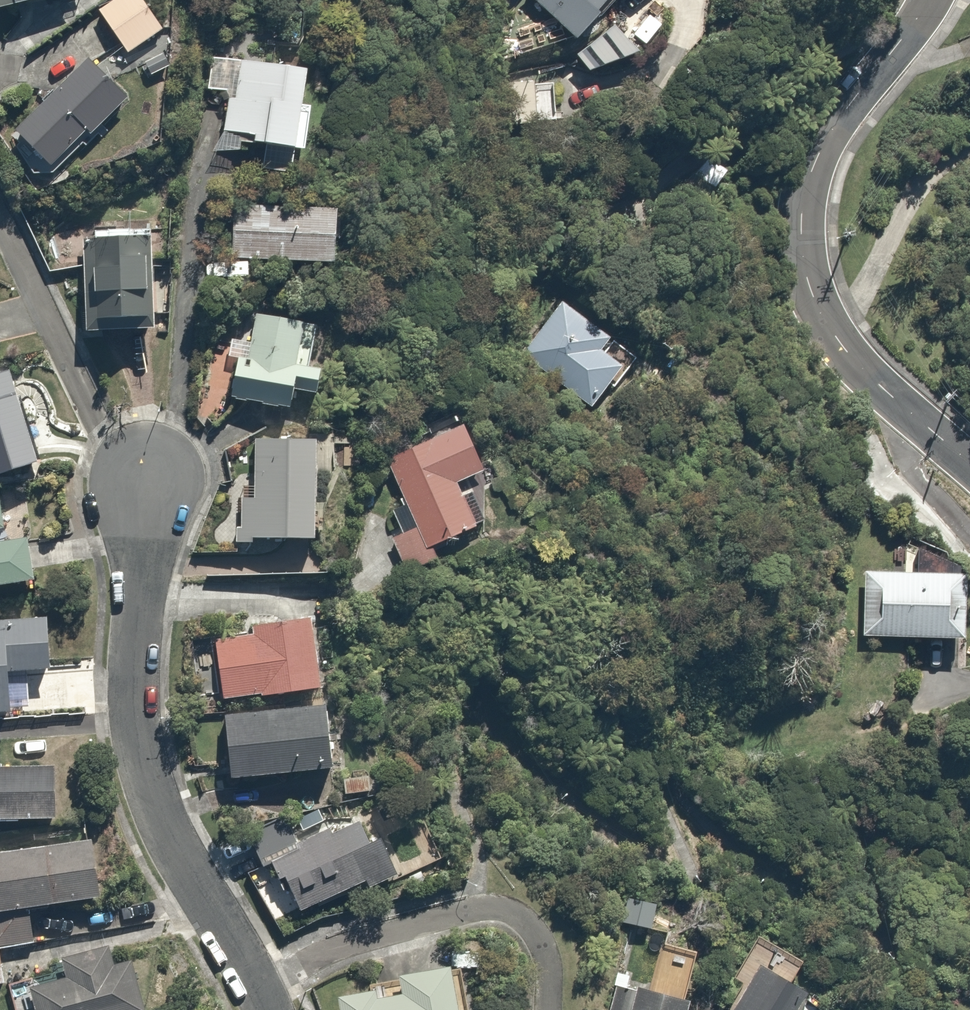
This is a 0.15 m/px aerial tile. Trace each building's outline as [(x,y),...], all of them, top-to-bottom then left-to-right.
[(81,0),(0,0),(0,18),(81,0)] [(147,0),(112,0),(100,8),(132,56),(168,33),(147,0)] [(575,52),(630,0),(525,0),(575,52)] [(594,81),(648,57),(619,26),(578,64),(594,81)] [(61,173),(137,85),(93,47),(17,135),(61,173)] [(204,59),(200,92),(233,96),(228,145),(313,154),(322,72),(204,59)] [(495,80),(493,126),(552,128),(554,83),(495,80)] [(351,211),(236,206),(234,263),(348,268),(351,211)] [(166,326),(166,242),(97,243),(98,336),(131,336),(131,326),(166,326)] [(561,295),(513,344),(580,408),(627,359),(561,295)] [(9,347),(0,304),(0,349),(9,347)] [(320,324),(240,308),(233,344),(230,358),(237,360),(246,361),(238,401),(331,419),(341,373),(312,367),(320,324)] [(0,378),(0,483),(51,467),(20,372),(0,378)] [(437,550),(481,534),(465,488),(499,475),(482,427),(391,460),(408,506),(395,511),(404,536),(394,540),(409,580),(444,567),(437,550)] [(333,442),(261,439),(258,504),(243,504),(242,544),(329,547),(333,442)] [(0,496),(0,592),(46,585),(40,542),(20,545),(13,495),(0,496)] [(947,572),(948,555),(905,551),(902,580),(860,576),(854,644),(969,655),(969,574),(947,572)] [(219,632),(224,700),(335,691),(330,622),(219,632)] [(31,716),(29,678),(63,676),(59,624),(0,628),(0,718),(31,716)] [(237,716),(240,784),(355,779),(353,712),(237,716)] [(64,824),(64,772),(0,772),(0,825),(64,824)] [(359,792),(250,837),(264,873),(284,865),(305,917),(409,874),(387,820),(373,826),(359,792)] [(3,950),(42,944),(37,913),(107,902),(98,842),(0,857),(0,927),(3,950)] [(724,1009),(813,1009),(833,981),(763,934),(731,980),(740,986),(724,1009)] [(137,965),(116,970),(112,950),(65,961),(70,981),(33,989),(38,1009),(148,1009),(137,965)] [(653,951),(646,978),(619,971),(609,1009),(696,1009),(707,965),(653,951)] [(343,1005),(344,1009),(481,1009),(475,969),(410,978),(413,995),(343,1005)]
